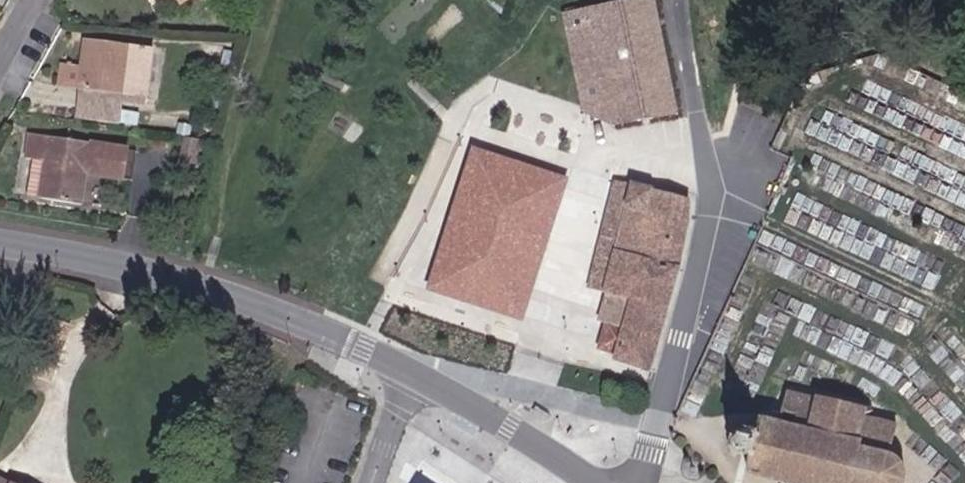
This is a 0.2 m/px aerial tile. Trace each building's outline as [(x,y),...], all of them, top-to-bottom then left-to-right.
[(485,5),(501,17),(507,0),(480,0),(485,5)] [(659,0),(647,0),(588,10),(568,14),(583,114),(605,109),(610,131),(678,117),(658,23),(659,0)] [(152,99),(154,82),(159,82),(165,51),(97,40),(93,65),(89,88),(91,89),(131,95),(152,99)] [(89,88),(93,65),(77,63),(74,86),(89,88)] [(127,124),(131,95),(91,89),(87,118),(127,124)] [(138,143),(37,134),(35,159),(43,159),(56,161),(53,199),(95,203),(98,171),(135,173),(138,143)] [(201,160),(205,138),(187,135),(183,157),(201,160)] [(470,155),(428,289),(525,319),(566,185),(470,155)] [(53,199),(56,161),(43,159),(40,198),(53,199)] [(626,209),(632,186),(615,182),(609,205),(626,209)] [(695,204),(632,186),(626,209),(603,294),(628,300),(620,331),(614,356),(613,361),(652,371),(670,299),(674,286),(680,261),(695,204)] [(603,294),(626,209),(609,205),(586,289),(603,294)] [(628,300),(603,294),(596,323),(603,326),(620,331),(628,300)] [(620,331),(603,326),(597,350),(614,356),(620,331)] [(750,471),(796,482),(906,482),(908,480),(906,461),(891,451),(899,421),(874,414),(875,408),(791,386),(782,419),(764,414),(760,429),(738,424),(732,448),(754,453),(750,471)] [(550,417),(535,409),(532,416),(546,423),(550,417)]
